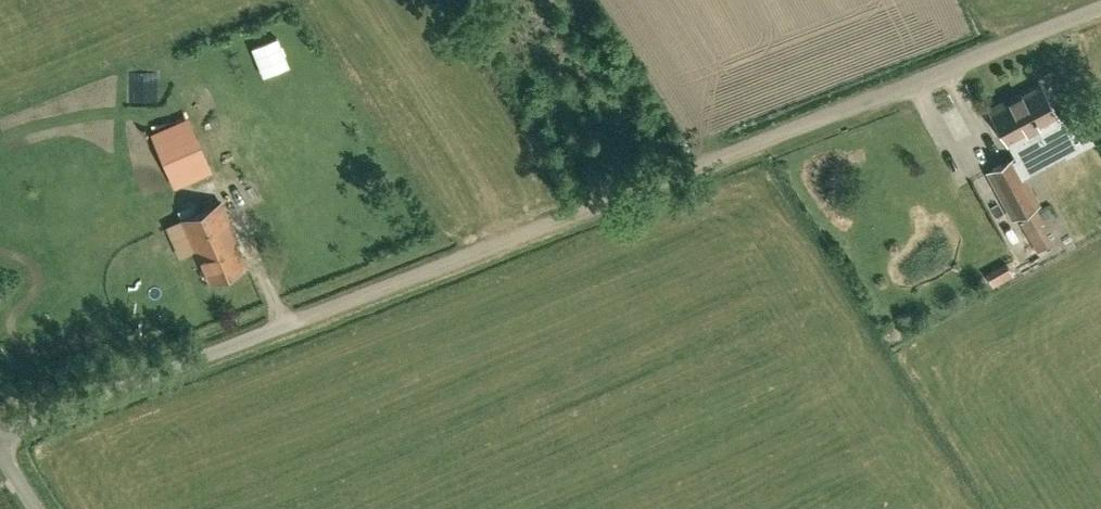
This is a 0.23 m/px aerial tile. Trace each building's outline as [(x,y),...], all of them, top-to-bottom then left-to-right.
[(275,61),(285,57),(277,38),(253,47),(264,76),(279,70),(275,61)] [(991,113),(1006,142),(1018,136),(1025,148),(1056,132),(1067,154),(1091,141),(1075,111),(1057,121),(1055,116),(1057,115),(1041,86),(991,113)] [(152,218),(183,203),(152,138),(121,153),(152,218)] [(1014,217),(1037,204),(1012,158),(988,171),(1014,217)] [(988,191),(976,196),(984,214),(996,209),(988,191)] [(247,266),(237,244),(238,243),(220,202),(182,219),(200,260),(201,260),(211,282),(247,266)] [(167,238),(171,258),(183,255),(179,236),(167,238)] [(1051,266),(1066,260),(1060,246),(1045,253),(1051,266)] [(1007,261),(986,271),(993,286),(1014,275),(1007,261)]
